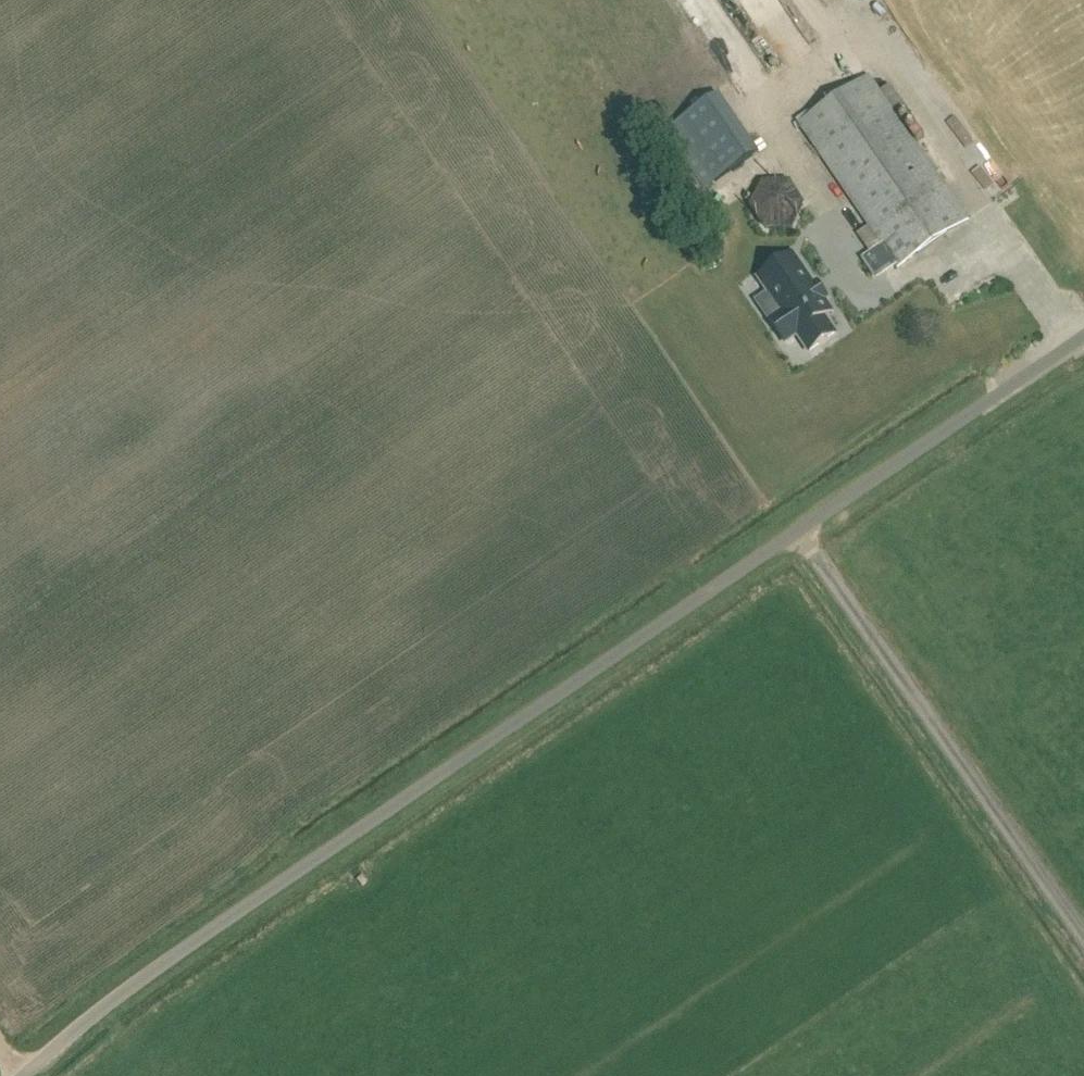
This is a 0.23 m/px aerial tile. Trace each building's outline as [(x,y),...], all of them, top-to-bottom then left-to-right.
[(860,258),(873,278),(895,263),(898,267),(966,221),(868,76),(800,122),(871,227),(856,237),(867,253),(860,258)] [(759,152),(719,96),(658,139),(698,195),(759,152)] [(803,149),(810,168),(820,164),(814,145),(803,149)] [(799,229),(796,179),(758,181),(761,231),(799,229)] [(798,337),(809,353),(836,334),(825,318),(833,312),(825,301),(828,299),(817,283),(814,285),(804,270),(796,276),(786,260),(758,279),(782,313),(770,321),(786,344),(798,337)]
